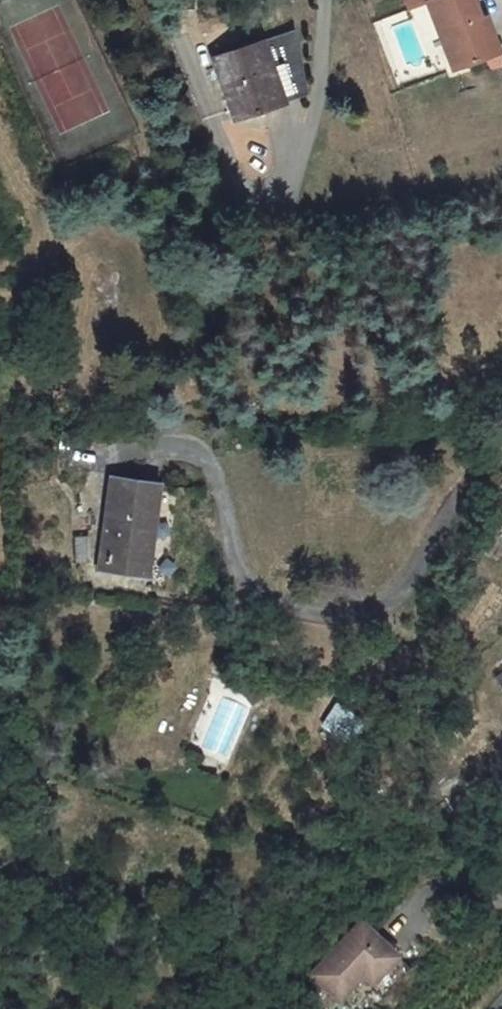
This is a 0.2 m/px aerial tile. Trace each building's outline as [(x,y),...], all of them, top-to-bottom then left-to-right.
[(429,2),(426,3),(453,71),(490,56),(483,39),(493,34),(480,0),(429,0),(429,2)] [(500,52),(493,34),(483,39),(490,56),(500,52)] [(306,95),(284,35),(213,62),(235,120),(306,95)] [(145,577),(161,486),(112,480),(100,571),(145,577)] [(350,745),(364,717),(334,702),(320,730),(350,745)] [(370,988),(397,963),(365,930),(313,978),(336,1004),(364,981),(370,988)]
